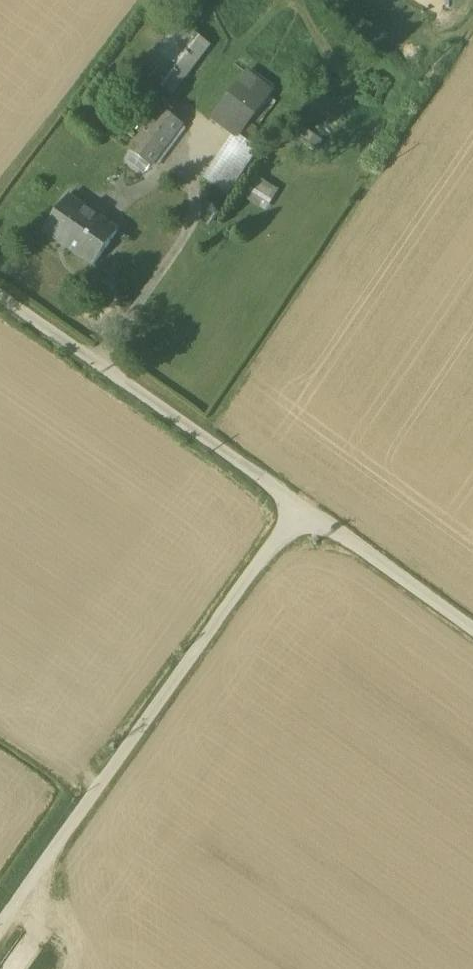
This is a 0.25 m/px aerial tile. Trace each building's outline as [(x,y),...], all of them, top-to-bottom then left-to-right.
[(152,77),(174,94),(209,47),(187,30),(152,77)] [(280,91),(251,70),(212,123),(241,144),(280,91)] [(186,128),(162,110),(128,157),(152,174),(186,128)] [(265,162),(241,144),(213,181),(237,199),(265,162)] [(265,210),(279,189),(261,177),(247,198),(265,210)] [(125,237),(72,200),(45,239),(99,275),(125,237)]
